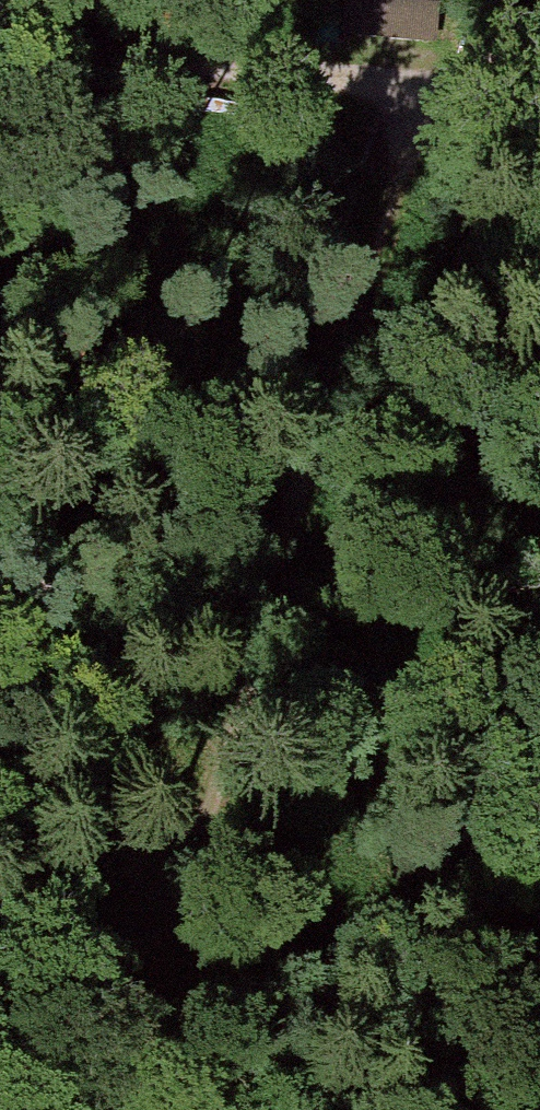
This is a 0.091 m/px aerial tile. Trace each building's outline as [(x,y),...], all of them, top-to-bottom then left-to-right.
[(350,25),(425,31),(428,0),(352,0),(350,25)]
